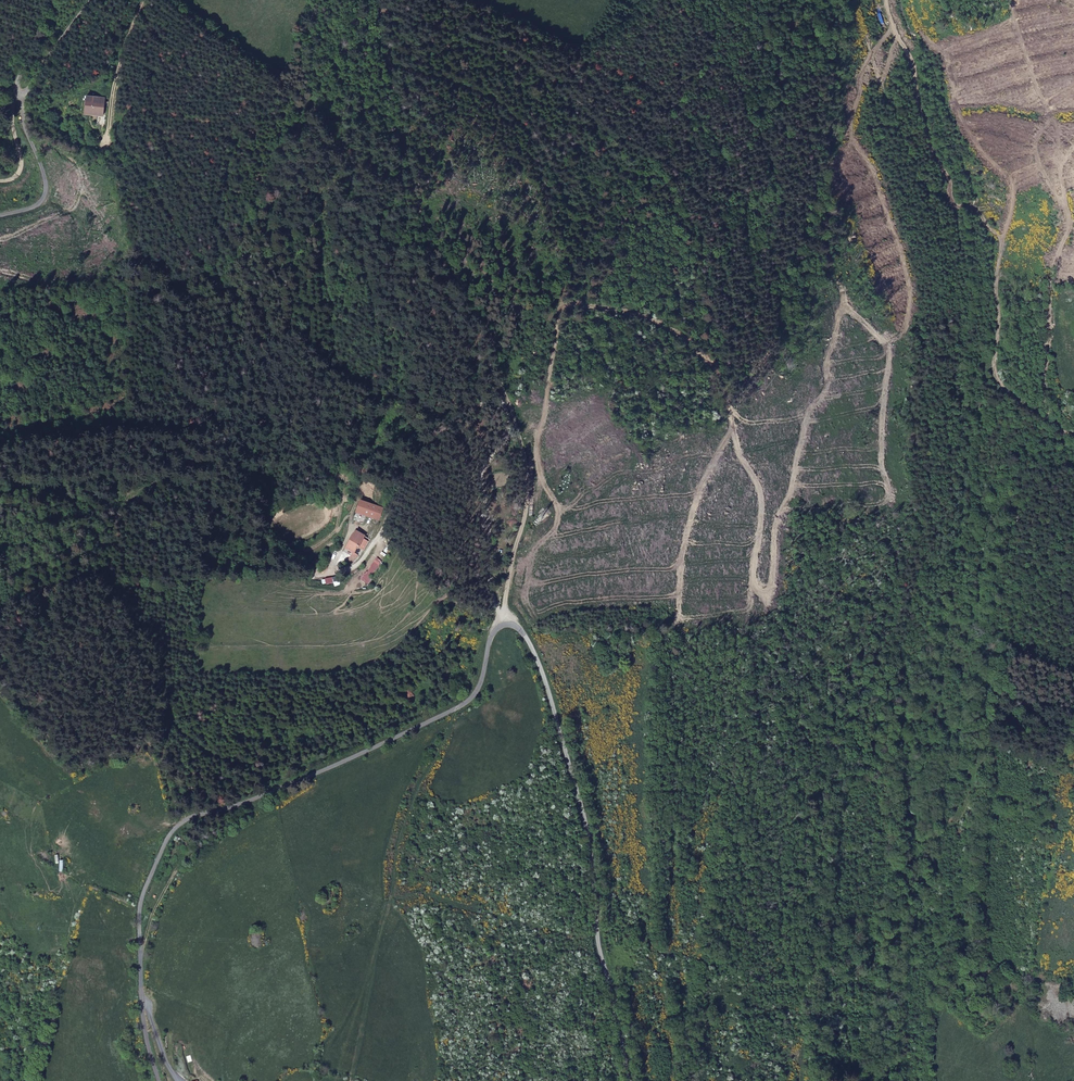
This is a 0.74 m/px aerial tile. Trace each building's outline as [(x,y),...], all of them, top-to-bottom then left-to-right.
[(83,114),(101,117),(104,98),(86,96),(83,114)] [(383,510),(358,502),(355,514),(378,520),(383,510)] [(354,561),(358,557),(352,553),(356,546),(357,547),(361,539),(353,535),(352,535),(346,548),(352,552),(350,555),(347,560),(352,563),(354,561)]
